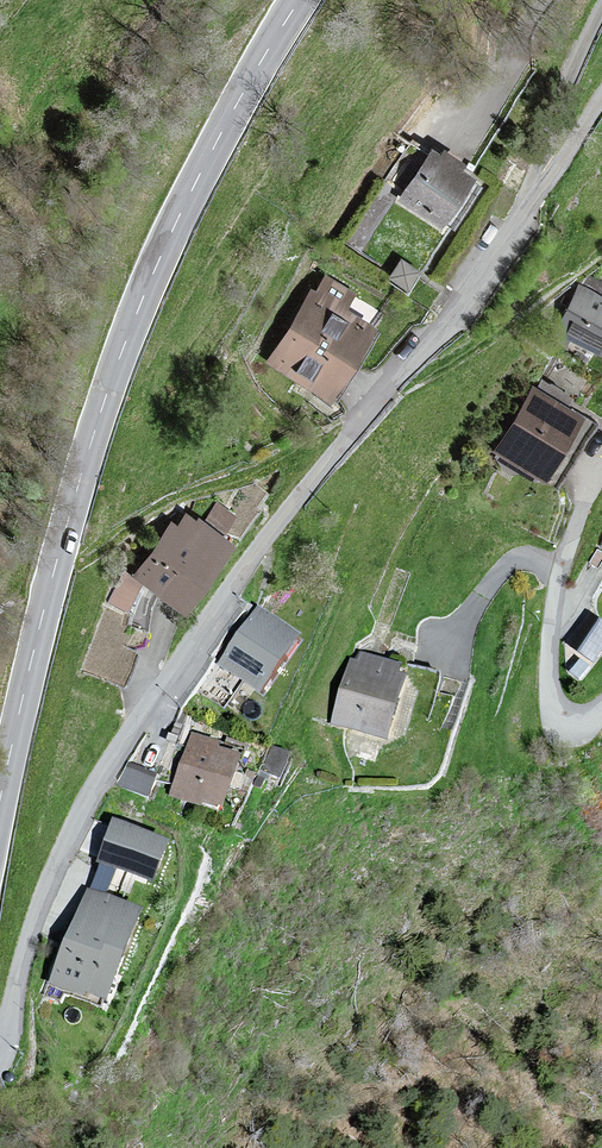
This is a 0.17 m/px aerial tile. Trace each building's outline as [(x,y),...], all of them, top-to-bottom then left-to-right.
[(442,159),(431,152),(399,201),(442,229),(473,181),(459,171),(463,165),(445,153),(442,159)] [(580,287),(555,340),(566,345),(570,339),(601,354),(601,299),(601,298),(601,296),(601,285),(590,279),(585,290),(580,287)] [(353,294),(330,280),(320,298),(312,293),(272,360),(333,396),(373,330),(342,312),(353,294)] [(582,419),(536,391),(500,449),(547,477),(582,419)] [(177,530),(173,527),(138,576),(185,610),(230,547),(187,516),(177,530)] [(575,645),(601,659),(601,612),(595,609),(575,645)] [(303,640),(264,612),(226,664),(266,692),(303,640)] [(362,667),(354,665),(337,724),(389,738),(406,678),(397,676),(399,667),(364,657),(362,667)] [(223,746),(195,737),(175,795),(201,804),(203,800),(227,808),(243,760),(221,752),(223,746)] [(129,762),(123,779),(165,793),(171,777),(129,762)] [(173,845),(119,824),(104,862),(158,883),(173,845)] [(144,914),(91,894),(58,981),(110,1001),(144,914)]
